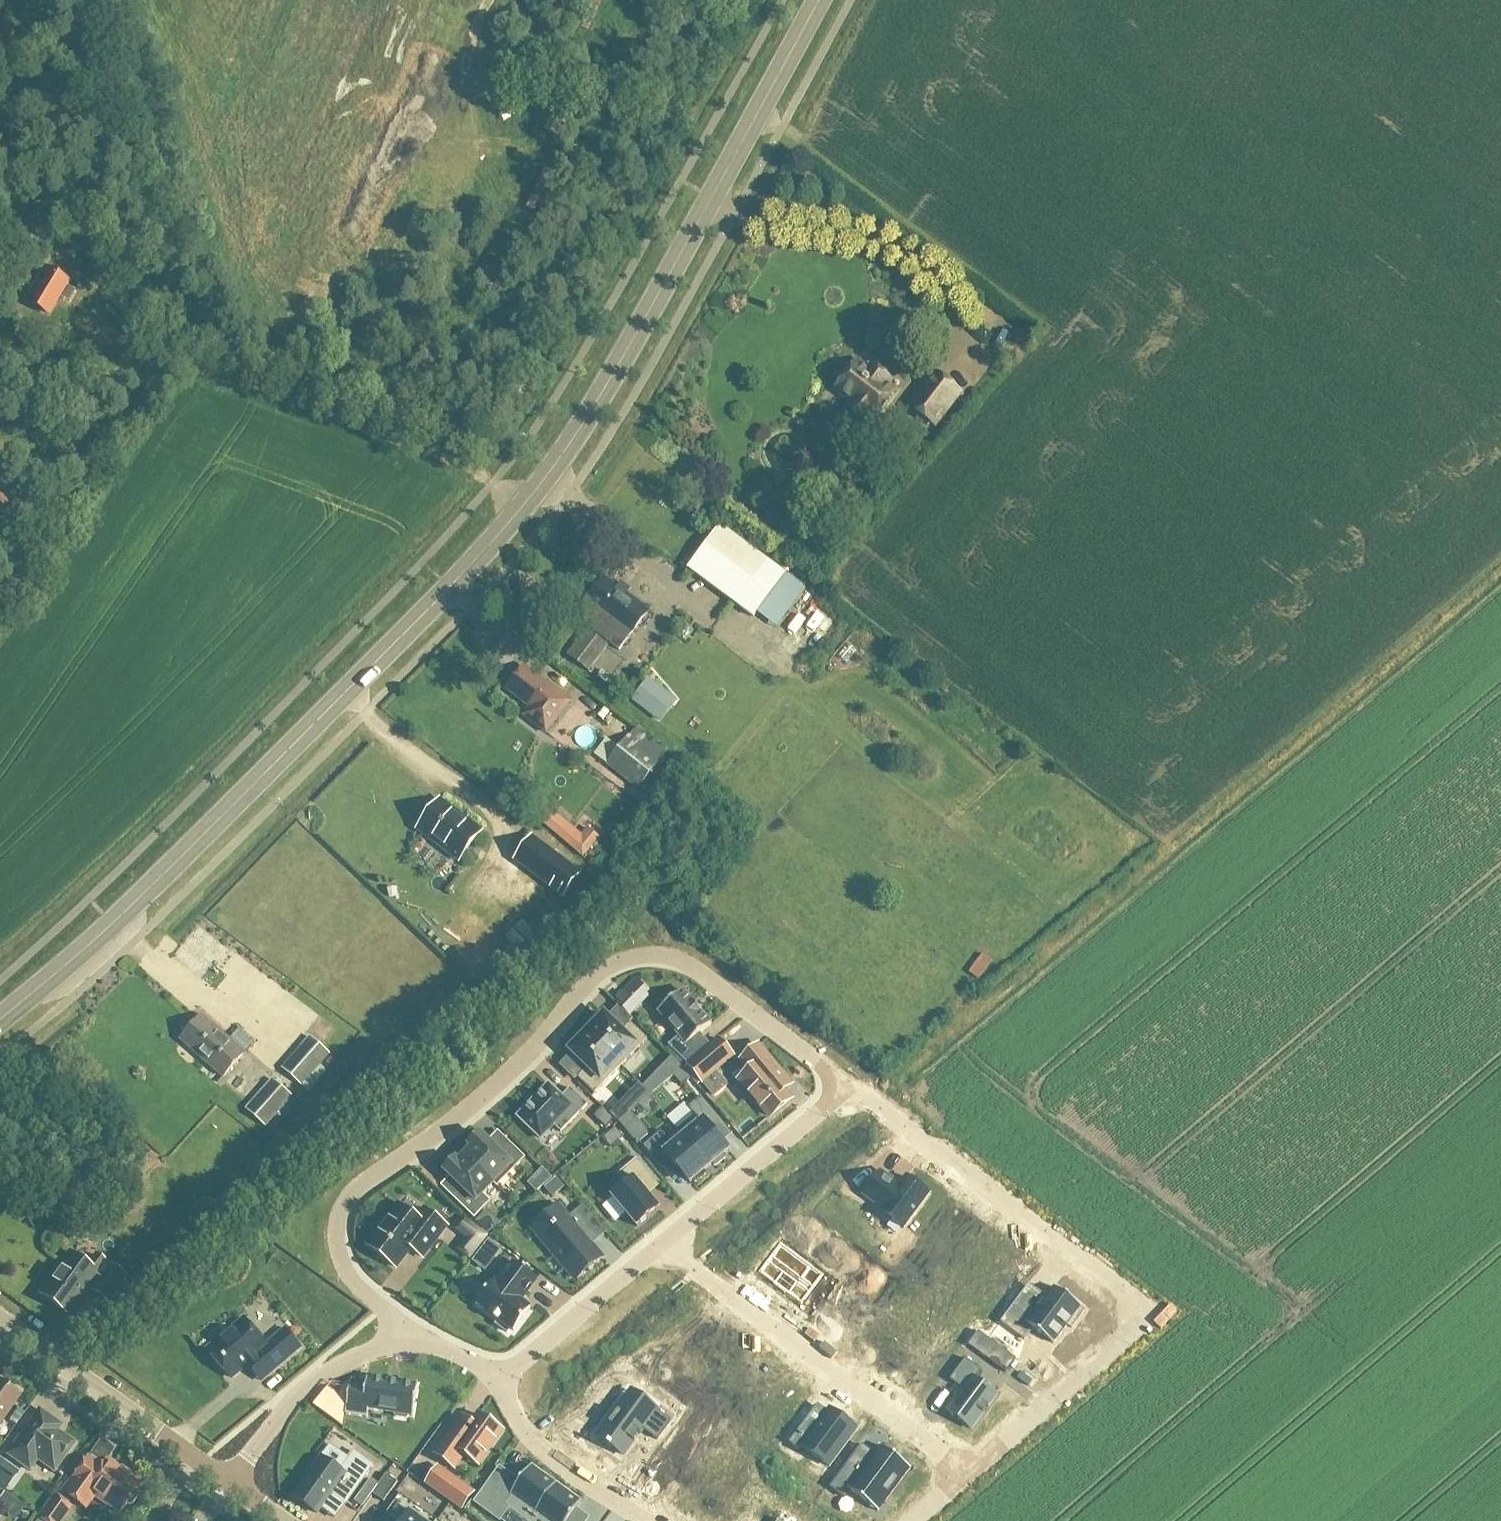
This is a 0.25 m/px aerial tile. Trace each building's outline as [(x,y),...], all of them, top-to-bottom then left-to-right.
[(46,269),(27,300),(48,313),(67,281),(46,269)] [(885,384),(889,380),(873,367),(869,371),(858,363),(838,389),(854,401),(849,407),(866,420),(870,414),(873,416),(894,391),(885,384)] [(934,424),(958,392),(936,375),(912,407),(934,424)] [(0,489),(0,512),(7,517),(18,503),(0,489)] [(786,574),(720,525),(688,568),(754,617),(786,574)] [(650,610),(604,576),(584,602),(586,603),(578,613),(588,621),(585,625),(620,650),(650,610)] [(608,645),(588,630),(569,656),(589,671),(608,645)] [(549,682),(548,684),(524,666),(507,688),(530,707),(524,715),(546,732),(570,702),(571,703),(573,701),(549,682)] [(652,715),(669,693),(648,677),(631,699),(652,715)] [(639,790),(661,761),(629,736),(607,765),(639,790)] [(484,828),(442,797),(418,829),(460,860),(484,828)] [(581,838),(547,809),(538,819),(583,857),(599,837),(589,829),(581,838)] [(563,895),(580,873),(532,837),(516,859),(563,895)] [(194,966),(202,955),(183,942),(175,954),(194,966)] [(626,990),(616,1001),(629,1013),(639,1002),(626,990)] [(668,1045),(688,1064),(710,1045),(700,1033),(711,1024),(701,1011),(693,1002),(683,990),(658,1010),(679,1036),(668,1045)] [(622,1031),(607,1017),(605,1014),(602,1017),(599,1015),(589,1025),(592,1027),(587,1032),(621,1066),(647,1039),(630,1022),(622,1031)] [(224,1078),(245,1055),(203,1017),(182,1040),(224,1078)] [(621,1066),(587,1032),(583,1037),(580,1034),(570,1044),(573,1047),(570,1050),(587,1067),(578,1077),(594,1093),(621,1066)] [(330,1053),(311,1037),(284,1069),(309,1092),(328,1070),(321,1064),(330,1053)] [(720,1039),(719,1039),(688,1065),(702,1081),(733,1056),(720,1039)] [(792,1098),(784,1090),(792,1083),(788,1079),(759,1045),(747,1056),(742,1060),(751,1071),(740,1080),(770,1116),(792,1098)] [(292,1096),(274,1080),(248,1110),(266,1126),(292,1096)] [(530,1104),(518,1116),(541,1138),(553,1126),(560,1133),(588,1104),(570,1088),(562,1096),(549,1084),(537,1096),(530,1104)] [(681,1127),(712,1164),(716,1161),(718,1163),(719,1163),(729,1155),(729,1153),(727,1151),(733,1146),(715,1125),(724,1117),(705,1094),(691,1106),(697,1113),(681,1127)] [(708,1167),(712,1164),(681,1127),(671,1135),(665,1128),(646,1143),(666,1166),(675,1158),(694,1179),(697,1177),(699,1179),(700,1179),(710,1171),(710,1169),(708,1167)] [(511,1143),(501,1153),(481,1133),(469,1145),(472,1148),(465,1155),(498,1186),(526,1157),(511,1143)] [(445,1171),(465,1191),(456,1200),(475,1218),(491,1201),(484,1194),(494,1183),(497,1187),(498,1186),(465,1155),(459,1161),(456,1159),(445,1171)] [(627,1183),(612,1196),(638,1226),(660,1208),(643,1188),(654,1179),(637,1158),(618,1174),(627,1183)] [(544,1168),(530,1181),(538,1190),(553,1178),(544,1168)] [(908,1177),(900,1187),(894,1183),(895,1181),(882,1171),(865,1194),(884,1208),(882,1211),(905,1227),(930,1193),(908,1177)] [(418,1219),(399,1204),(368,1245),(396,1267),(411,1248),(422,1256),(430,1246),(446,1225),(425,1209),(418,1219)] [(568,1217),(542,1239),(576,1278),(602,1257),(568,1217)] [(459,1225),(471,1234),(476,1227),(465,1218),(459,1225)] [(981,1247),(965,1236),(948,1259),(971,1275),(968,1278),(991,1295),(1018,1259),(995,1242),(987,1252),(986,1253),(980,1248),(981,1247)] [(781,1242),(759,1271),(802,1303),(823,1274),(781,1242)] [(70,1251),(40,1293),(67,1313),(96,1273),(103,1277),(93,1290),(107,1300),(125,1275),(96,1254),(88,1265),(70,1251)] [(906,1261),(896,1253),(889,1263),(898,1270),(906,1261)] [(495,1281),(478,1304),(499,1319),(496,1324),(507,1332),(510,1328),(514,1330),(531,1308),(521,1300),(537,1278),(515,1261),(498,1283),(495,1281)] [(843,1334),(869,1299),(853,1287),(827,1322),(843,1334)] [(1027,1287),(1001,1322),(1025,1340),(1034,1329),(1054,1344),(1068,1325),(1072,1328),(1085,1311),(1081,1308),(1082,1307),(1055,1287),(1045,1300),(1027,1287)] [(843,1334),(859,1345),(885,1310),(869,1299),(843,1334)] [(885,1310),(859,1345),(874,1357),(900,1322),(885,1310)] [(225,1336),(208,1351),(230,1377),(247,1362),(261,1380),(300,1346),(285,1329),(267,1345),(245,1319),(239,1325),(238,1323),(224,1335),(225,1336)] [(979,1332),(969,1345),(1006,1373),(1016,1359),(979,1332)] [(963,1390),(947,1411),(972,1429),(983,1414),(984,1414),(985,1413),(984,1413),(987,1408),(989,1408),(989,1407),(988,1407),(997,1395),(976,1380),(982,1371),(966,1359),(950,1380),(963,1390)] [(783,1373),(754,1411),(786,1435),(800,1416),(789,1407),(803,1388),(805,1385),(793,1376),(791,1379),(783,1373)] [(1017,1378),(1027,1388),(1032,1383),(1022,1373),(1017,1378)] [(350,1385),(345,1414),(367,1417),(369,1409),(394,1413),(396,1417),(406,1419),(409,1415),(413,1416),(418,1384),(368,1376),(366,1387),(350,1385)] [(0,1381),(0,1422),(19,1395),(0,1381)] [(650,1419),(625,1400),(598,1436),(609,1444),(608,1445),(612,1448),(613,1447),(624,1455),(634,1441),(635,1442),(635,1441),(634,1440),(640,1433),(641,1434),(641,1433),(641,1432),(643,1429),(658,1440),(672,1420),(657,1409),(650,1419)] [(831,1408),(829,1412),(818,1425),(809,1418),(790,1443),(799,1450),(802,1446),(830,1466),(858,1428),(831,1408)] [(39,1409),(7,1453),(30,1469),(37,1459),(54,1470),(74,1442),(52,1426),(56,1421),(39,1409)] [(449,1434),(435,1454),(454,1467),(464,1454),(479,1464),(502,1431),(479,1414),(459,1441),(449,1434)] [(879,1512),(885,1503),(911,1468),(882,1446),(876,1455),(864,1471),(851,1462),(832,1487),(846,1498),(851,1491),(867,1503),(879,1512)] [(341,1469),(322,1456),(310,1473),(312,1474),(295,1497),(317,1513),(332,1492),(346,1502),(373,1465),(354,1452),(341,1469)] [(778,1472),(785,1463),(776,1456),(769,1466),(778,1472)] [(98,1497),(106,1503),(120,1512),(126,1503),(129,1505),(132,1505),(138,1496),(138,1493),(135,1491),(142,1482),(123,1468),(121,1471),(105,1459),(100,1467),(87,1458),(63,1491),(85,1506),(95,1492),(97,1494),(98,1497)] [(557,1482),(556,1483),(532,1466),(533,1465),(532,1464),(520,1481),(514,1489),(494,1475),(474,1502),(485,1511),(499,1520),(501,1520),(509,1509),(527,1520),(530,1520),(557,1482)] [(12,1473),(0,1466),(0,1492),(12,1473)] [(451,1501),(463,1484),(438,1466),(426,1483),(451,1501)] [(15,1493),(29,1476),(20,1468),(6,1485),(15,1493)] [(373,1493),(384,1501),(398,1482),(386,1474),(373,1493)] [(577,1508),(582,1500),(581,1500),(581,1501),(557,1484),(558,1483),(557,1482),(530,1520),(568,1520),(577,1508)] [(401,1494),(387,1513),(398,1520),(436,1520),(437,1520),(401,1494)] [(46,1520),(59,1520),(70,1506),(55,1495),(39,1517),(46,1520)]
